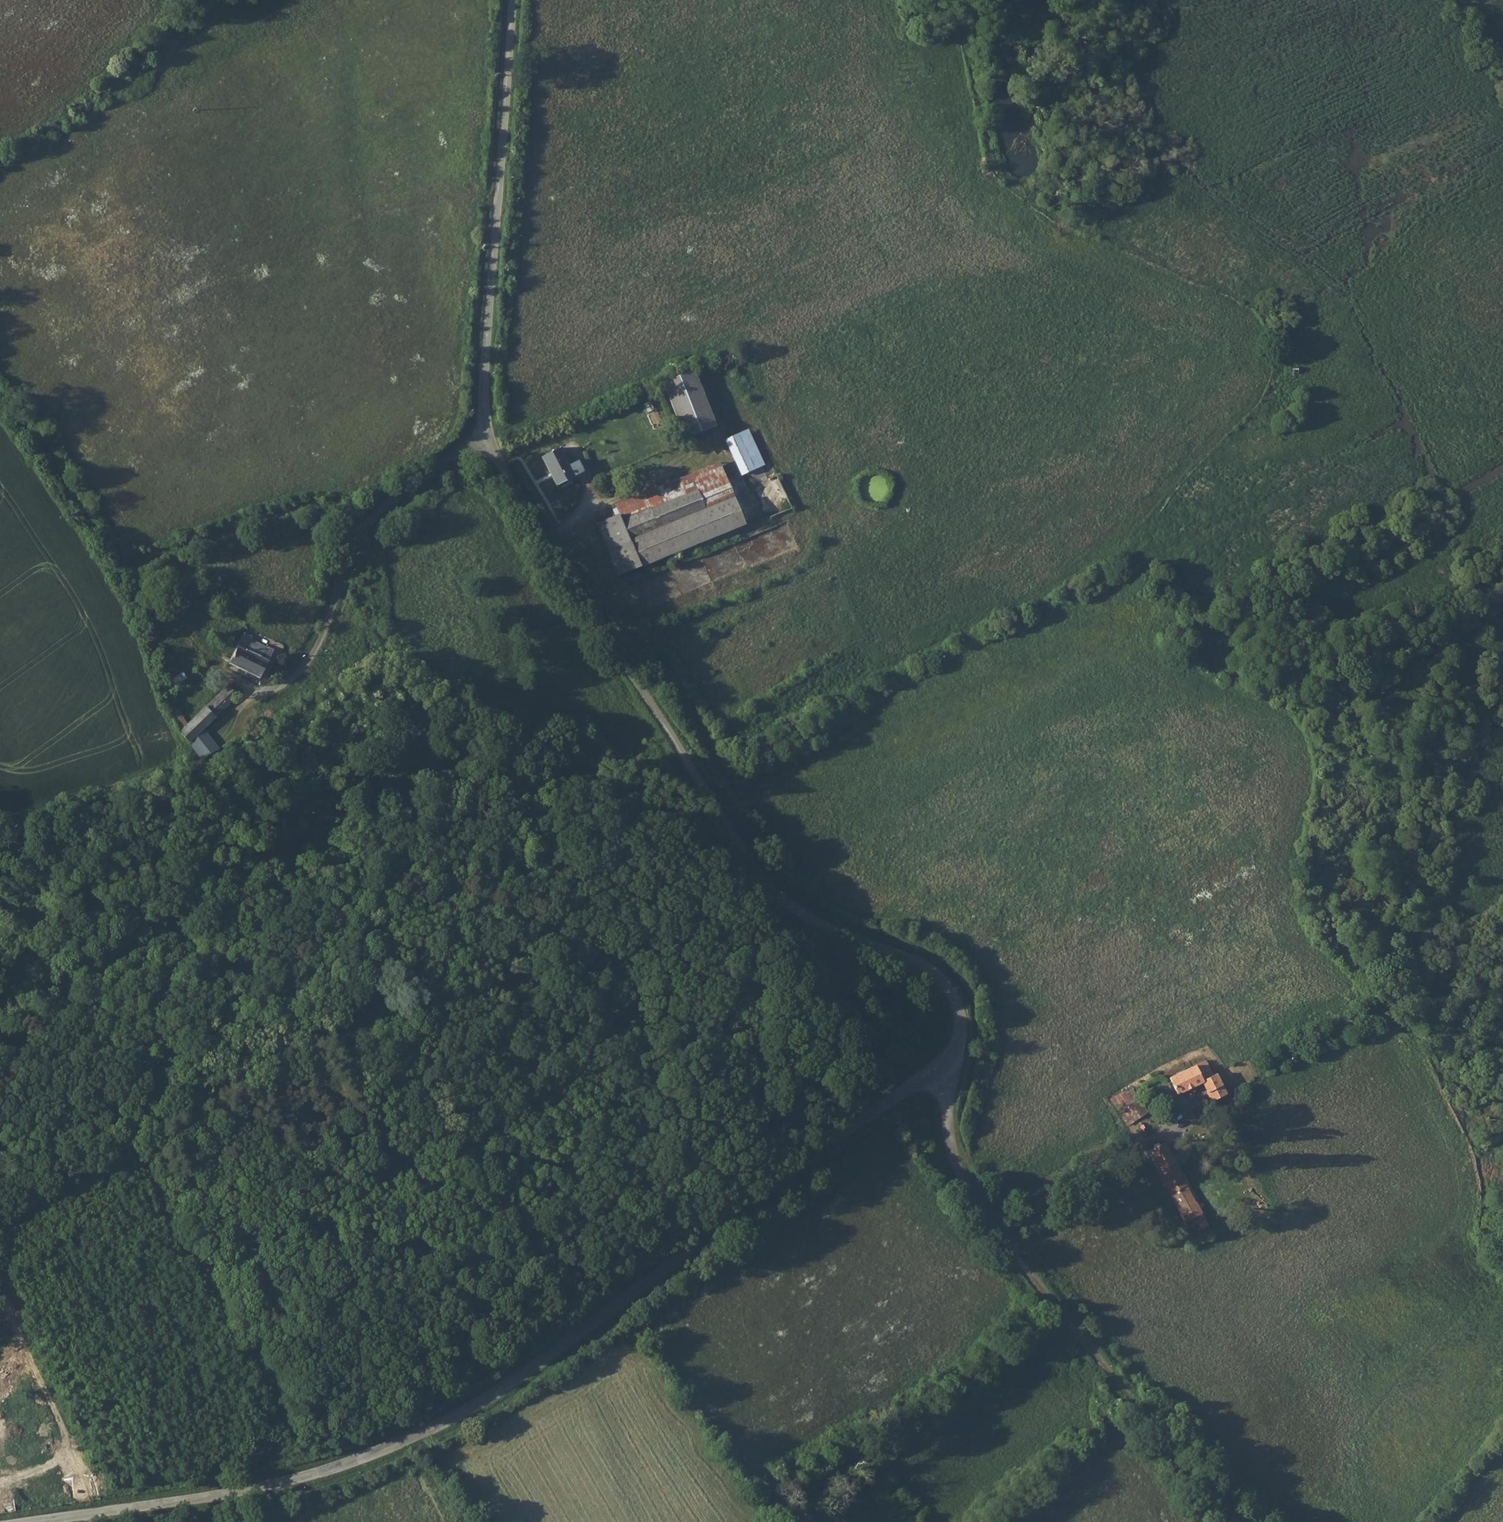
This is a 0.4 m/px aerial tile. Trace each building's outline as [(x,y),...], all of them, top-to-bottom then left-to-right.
[(665,381),(686,438),(718,427),(697,369),(665,381)] [(727,438),(743,472),(763,463),(747,428),(727,438)] [(559,451),(541,461),(556,490),(574,480),(559,451)] [(630,541),(619,516),(597,525),(610,555),(632,545),(630,541)] [(252,646),(238,637),(234,644),(219,635),(210,649),(226,660),(225,664),(256,683),(263,671),(270,675),(272,671),(265,667),(270,657),(256,648),(251,654),(249,652),(252,646)] [(177,715),(170,718),(175,733),(197,762),(213,752),(202,738),(200,733),(232,700),(223,690),(184,731),(177,715)] [(1205,1062),(1169,1080),(1177,1095),(1203,1083),(1215,1111),(1228,1105),(1225,1097),(1227,1096),(1223,1088),(1219,1081),(1216,1076),(1213,1077),(1205,1062)] [(1134,1087),(1113,1098),(1127,1126),(1149,1115),(1134,1087)] [(1163,1144),(1146,1152),(1188,1228),(1196,1225),(1200,1232),(1209,1227),(1194,1202),(1163,1144)]
